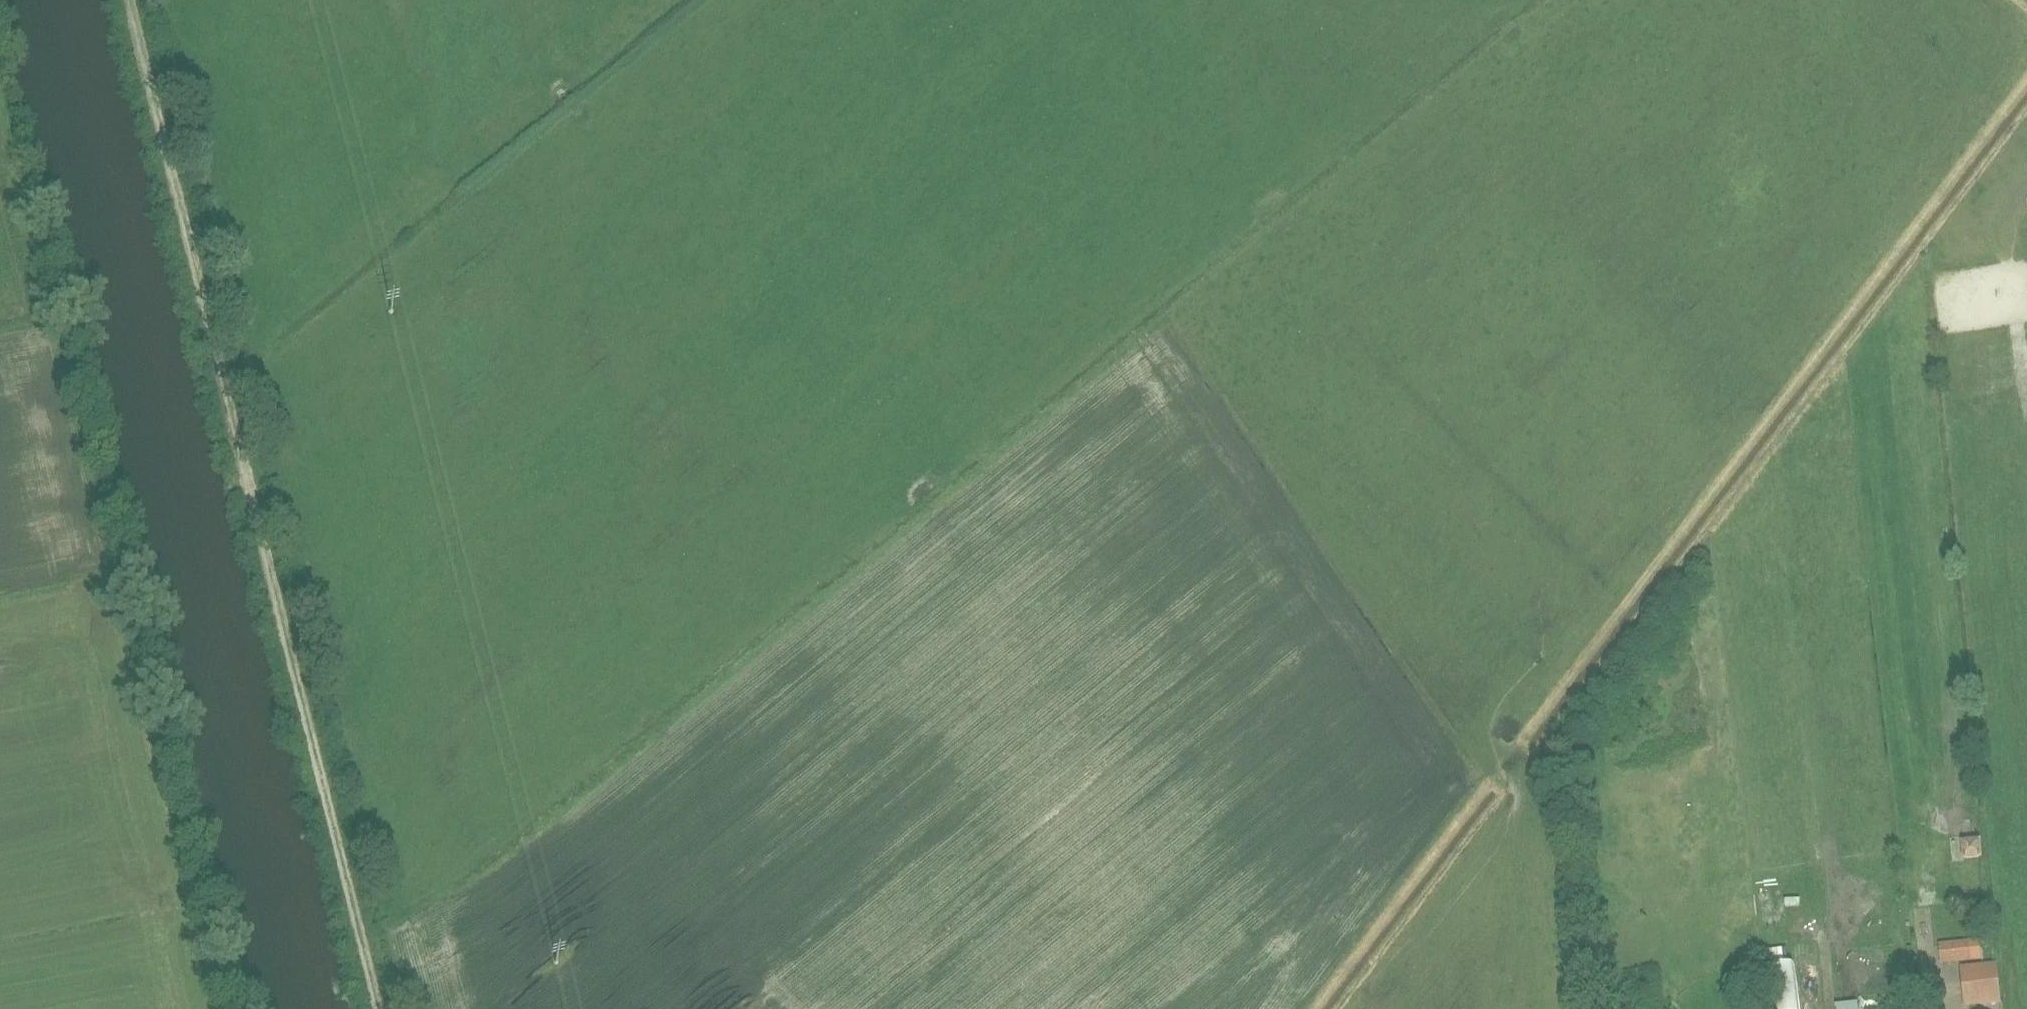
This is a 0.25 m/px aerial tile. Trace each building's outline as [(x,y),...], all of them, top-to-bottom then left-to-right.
[(1768,932),(1768,944),(1788,943),(1788,932),(1768,932)] [(1947,960),(1989,958),(1988,945),(1947,948),(1947,960)] [(1960,969),(1965,1005),(1999,1001),(1995,965),(1960,969)]
